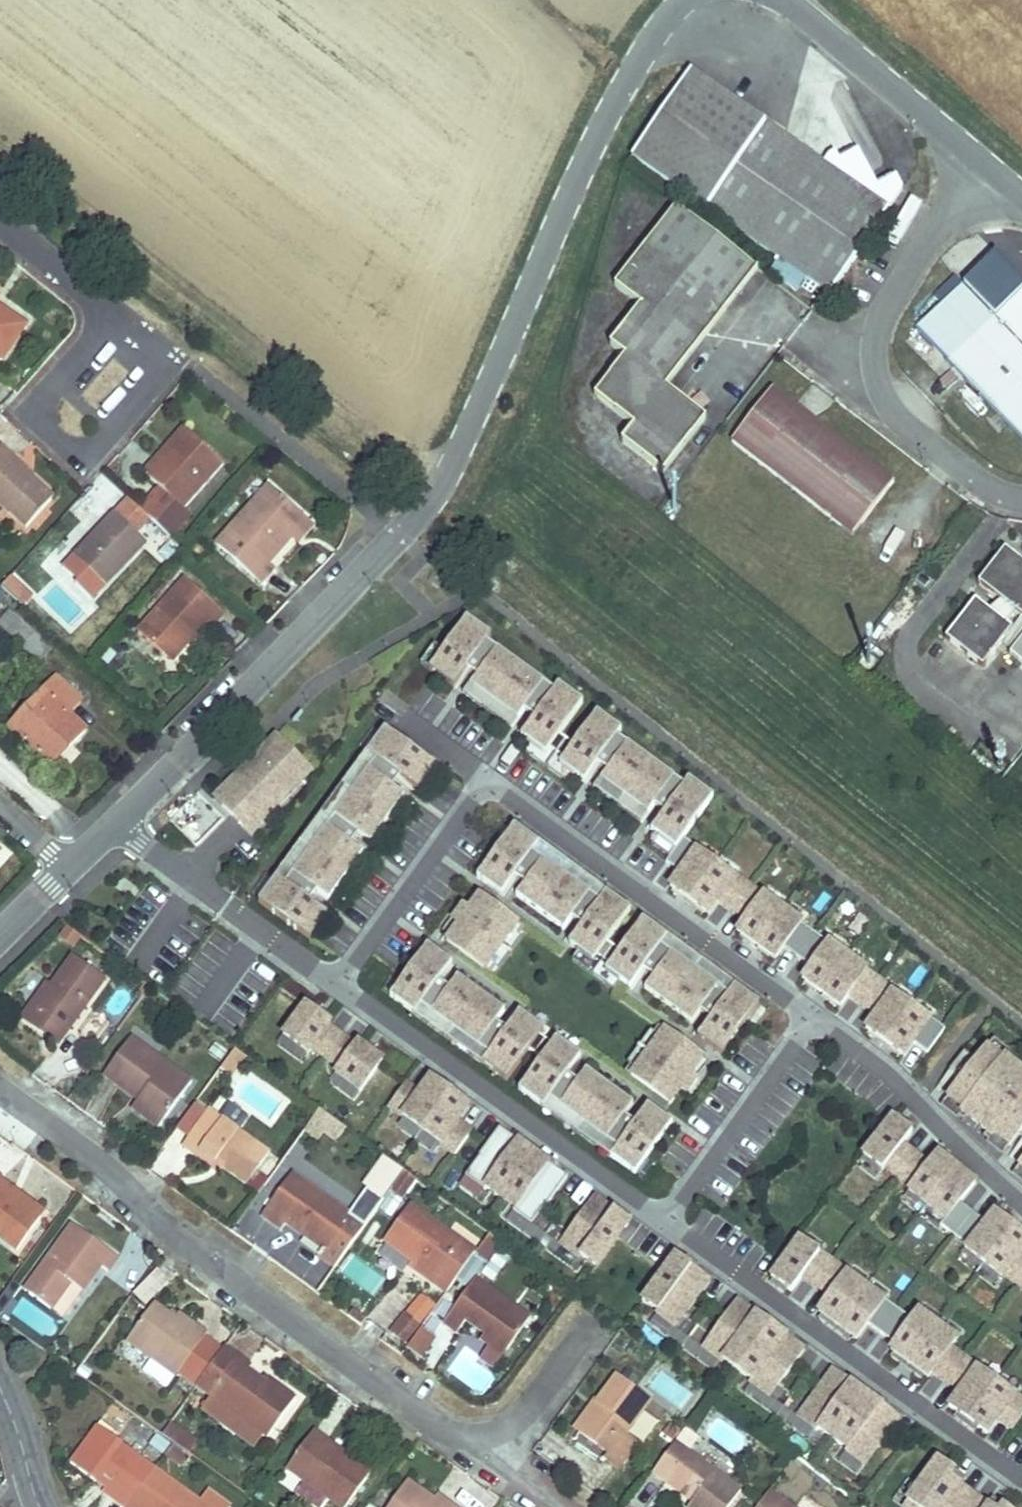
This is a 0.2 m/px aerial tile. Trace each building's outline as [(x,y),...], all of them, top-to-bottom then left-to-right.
[(632,157),(708,209),(765,126),(689,74),(632,157)] [(831,293),(888,209),(765,126),(708,209),(831,293)] [(666,388),(744,290),(663,227),(614,288),(641,309),(610,347),(625,359),(594,398),(633,428),(622,442),(663,475),(707,420),(666,388)] [(805,279),(779,259),(769,272),(796,292),(805,279)] [(995,318),(964,285),(916,331),(948,363),(1021,440),(1021,292),(995,318)] [(0,310),(0,357),(2,359),(24,327),(0,310)] [(864,521),(895,483),(775,388),(734,440),(839,524),(864,521)] [(160,464),(187,433),(183,430),(181,429),(154,459),(160,464)] [(183,508),(222,465),(187,433),(160,464),(154,459),(142,472),(159,487),(140,509),(170,536),(190,514),(183,508)] [(0,451),(0,506),(26,529),(54,497),(0,451)] [(287,537),(302,520),(304,518),(269,486),(229,531),(268,567),(292,542),(288,538),(287,537)] [(146,523),(124,503),(114,514),(136,534),(146,523)] [(91,601),(105,585),(145,543),(114,514),(95,534),(74,557),(89,571),(77,583),(75,586),(91,601)] [(297,545),(314,527),(313,526),(304,518),(302,520),(287,537),(288,538),(292,542),(297,545)] [(864,521),(839,524),(853,535),(864,521)] [(74,557),(95,534),(89,529),(88,529),(67,551),(68,552),(74,557)] [(198,559),(206,551),(197,542),(189,551),(198,559)] [(1006,550),(978,584),(1001,603),(1016,615),(1021,619),(1021,563),(1006,550)] [(89,571),(74,557),(62,569),(77,583),(89,571)] [(10,575),(1,588),(26,606),(35,594),(10,575)] [(211,628),(222,616),(184,581),(137,633),(164,657),(171,649),(172,649),(177,654),(178,654),(206,623),(211,628)] [(983,667),(1012,630),(1007,626),(988,611),(975,601),(945,638),(983,667)] [(1016,615),(1001,603),(988,611),(1007,626),(1016,615)] [(8,614),(0,623),(0,627),(38,661),(48,651),(48,649),(8,614)] [(554,693),(487,644),(491,638),(467,620),(429,672),(454,689),(467,671),(477,658),(486,665),(476,679),(470,687),(518,722),(524,713),(534,699),(544,706),(534,720),(521,738),(545,756),(549,750),(563,761),(560,766),(584,784),(597,766),(607,752),(617,759),(607,773),(601,782),(648,816),(654,807),(664,793),(674,801),(664,814),(651,832),(676,850),(683,840),(713,799),(688,781),(684,787),(675,781),(617,739),(621,733),(596,715),(573,747),(559,737),(583,705),(558,687),(554,693)] [(1011,654),(1021,663),(1021,640),(1011,654)] [(177,654),(172,649),(171,649),(164,657),(171,663),(178,654),(177,654)] [(476,679),(486,665),(477,658),(467,671),(476,679)] [(83,730),(67,715),(79,701),(56,679),(7,731),(45,765),(61,748),(64,745),(68,748),(83,730)] [(518,722),(470,687),(464,695),(512,730),(518,722)] [(534,720),(544,706),(534,699),(524,713),(534,720)] [(310,888),(317,894),(329,902),(363,855),(351,847),(344,841),(351,831),(359,837),(370,845),(405,798),(393,789),(386,784),(393,774),(400,779),(418,792),(436,768),(385,730),(367,755),(375,761),(285,886),(276,879),(258,904),(310,941),(328,916),(310,903),(303,898),(310,888)] [(250,835),(311,772),(276,738),(215,800),(250,835)] [(49,769),(68,748),(64,745),(61,748),(45,765),(49,769)] [(607,773),(617,759),(607,752),(597,766),(607,773)] [(285,886),(375,761),(367,755),(276,879),(285,886)] [(393,789),(400,779),(393,774),(386,784),(393,789)] [(648,816),(601,782),(595,790),(642,825),(648,816)] [(664,814),(674,801),(664,793),(654,807),(664,814)] [(196,846),(221,817),(197,797),(173,825),(196,846)] [(718,1010),(710,1021),(697,1038),(721,1056),(759,1005),(734,987),(728,995),(661,946),(667,938),(643,921),(619,953),(607,944),(630,912),(606,894),(600,902),(533,853),(539,845),(514,827),(477,879),(501,896),(514,878),(522,867),(532,875),(524,886),(516,897),(563,932),(571,920),(579,909),(589,916),(581,927),(568,945),(593,963),(597,958),(609,967),(605,972),(630,990),(643,972),(651,961),(661,968),(653,979),(644,991),(691,1025),(700,1013),(708,1002),(718,1010)] [(351,847),(359,837),(351,831),(344,841),(351,847)] [(894,993),(763,897),(734,877),(733,879),(697,852),(698,850),(683,840),(676,850),(666,863),(680,873),(670,888),(708,915),(718,901),(745,921),(737,932),(775,960),(784,948),(811,968),(802,980),(840,1007),(849,996),(875,1015),(865,1029),(904,1057),(914,1043),(928,1054),(945,1030),(930,1020),(929,1021),(892,995),(894,993)] [(539,845),(533,853),(600,902),(606,894),(539,845)] [(532,875),(522,867),(514,878),(524,886),(532,875)] [(310,903),(317,894),(310,888),(303,898),(310,903)] [(485,971),(518,925),(479,897),(446,943),(485,971)] [(581,927),(589,916),(579,909),(571,920),(581,927)] [(72,950),(81,936),(64,925),(55,939),(72,950)] [(490,975),(524,929),(518,925),(485,971),(490,975)] [(667,938),(661,946),(728,995),(734,987),(667,938)] [(648,1107),(635,1124),(627,1135),(617,1128),(625,1117),(633,1105),(586,1071),(578,1083),(570,1094),(560,1086),(568,1075),(581,1057),(556,1040),(552,1045),(540,1036),(544,1031),(519,1013),(506,1031),(498,1042),(488,1034),(496,1024),(505,1012),(458,978),(449,990),(441,1000),(431,993),(439,982),(452,964),(428,947),(390,998),(415,1016),(421,1007),(488,1056),(482,1064),(506,1082),(530,1050),(542,1059),(519,1091),(543,1109),(549,1101),(617,1150),(611,1158),(635,1176),(672,1124),(648,1107)] [(69,1032),(106,981),(72,957),(51,986),(35,1008),(31,1005),(20,1019),(54,1042),(63,1029),(69,1032)] [(653,979),(661,968),(651,961),(643,972),(653,979)] [(441,1000),(449,990),(439,982),(431,993),(441,1000)] [(35,1008),(51,986),(46,983),(46,984),(31,1005),(35,1008)] [(710,1021),(718,1010),(708,1002),(700,1013),(710,1021)] [(361,1092),(383,1062),(358,1044),(356,1047),(328,1027),(330,1024),(306,1006),(284,1037),(308,1054),(311,1050),(339,1070),(336,1074),(361,1092)] [(488,1056),(421,1007),(415,1016),(482,1064),(488,1056)] [(498,1042),(506,1031),(496,1024),(488,1034),(498,1042)] [(631,1077),(664,1031),(659,1027),(625,1073),(631,1077)] [(69,1032),(63,1029),(54,1042),(54,1043),(59,1046),(60,1046),(69,1032)] [(670,1105),(703,1059),(664,1031),(631,1077),(670,1105)] [(162,1061),(131,1039),(131,1040),(126,1046),(127,1047),(156,1067),(157,1068),(162,1061)] [(193,1083),(162,1061),(157,1068),(156,1067),(127,1047),(126,1046),(106,1073),(140,1097),(137,1101),(132,1108),(159,1129),(193,1083)] [(1004,1059),(1002,1061),(987,1049),(976,1063),(961,1081),(948,1098),(963,1111),(961,1113),(992,1137),(994,1135),(1009,1147),(1018,1136),(1021,1131),(1021,1073),(1004,1059)] [(230,1077),(245,1057),(235,1050),(221,1069),(230,1077)] [(961,1081),(976,1063),(964,1054),(950,1072),(961,1081)] [(137,1101),(140,1097),(106,1073),(104,1077),(137,1101)] [(570,1094),(578,1083),(568,1075),(560,1086),(570,1094)] [(458,1122),(469,1107),(431,1079),(420,1095),(406,1084),(389,1108),(455,1156),(472,1132),(458,1122)] [(617,1150),(549,1101),(543,1109),(611,1158),(617,1150)] [(271,1154),(209,1109),(182,1145),(203,1160),(206,1155),(208,1156),(224,1168),(247,1185),(271,1154)] [(331,1148),(344,1128),(315,1109),(302,1130),(331,1148)] [(627,1135),(635,1124),(625,1117),(617,1128),(627,1135)] [(975,1183),(938,1154),(929,1165),(903,1145),(912,1133),(893,1118),(863,1155),(883,1171),(885,1168),(911,1189),(909,1191),(945,1220),(941,1226),(967,1247),(965,1250),(1002,1279),(1006,1274),(1021,1287),(1021,1234),(994,1212),(986,1223),(960,1203),(975,1183)] [(567,1178),(499,1129),(466,1177),(484,1190),(486,1188),(515,1209),(514,1211),(532,1225),(567,1178)] [(224,1168),(208,1156),(206,1155),(203,1160),(220,1173),(224,1168)] [(400,1198),(414,1179),(405,1173),(391,1192),(400,1198)] [(353,1219),(292,1175),(262,1217),(282,1231),(287,1223),(305,1236),(329,1253),(353,1219)] [(43,1213),(44,1213),(0,1181),(0,1190),(40,1218),(43,1213)] [(0,1190),(0,1240),(16,1252),(40,1218),(0,1190)] [(629,1223),(595,1198),(560,1246),(579,1259),(581,1257),(596,1268),(629,1223)] [(475,1253),(410,1207),(385,1241),(414,1263),(437,1279),(438,1280),(435,1284),(447,1293),(474,1254),(475,1253)] [(107,1273),(117,1260),(72,1226),(23,1292),(50,1311),(71,1284),(85,1294),(103,1270),(107,1273)] [(491,1255),(501,1242),(489,1233),(480,1247),(491,1255)] [(329,1253),(305,1236),(300,1242),(324,1260),(329,1253)] [(885,1300),(884,1301),(819,1253),(819,1254),(799,1240),(772,1278),(791,1292),(802,1277),(830,1296),(818,1312),(857,1340),(868,1325),(895,1344),(890,1350),(929,1378),(933,1372),(960,1391),(949,1407),(987,1434),(999,1419),(1012,1429),(1021,1415),(1021,1399),(951,1348),(957,1339),(918,1311),(912,1320),(885,1300)] [(491,1255),(480,1247),(475,1253),(474,1254),(486,1263),(491,1255)] [(675,1329),(710,1281),(675,1256),(642,1302),(657,1313),(656,1315),(675,1329)] [(437,1279),(414,1263),(411,1267),(435,1284),(438,1280),(437,1279)] [(148,1307),(166,1277),(150,1267),(132,1297),(148,1307)] [(532,1320),(515,1308),(476,1280),(444,1324),(458,1334),(467,1322),(485,1335),(507,1351),(532,1320)] [(770,1397),(805,1350),(737,1301),(704,1349),(722,1362),(724,1360),(753,1381),(752,1384),(770,1397)] [(207,1336),(178,1315),(174,1320),(154,1306),(127,1343),(176,1378),(178,1374),(196,1387),(196,1386),(221,1352),(204,1340),(207,1336)] [(406,1316),(392,1335),(406,1345),(419,1326),(406,1316)] [(507,1351),(485,1335),(481,1340),(504,1357),(507,1351)] [(295,1401),(272,1384),(268,1388),(262,1383),(248,1373),(251,1368),(225,1348),(221,1352),(196,1386),(211,1397),(263,1436),(267,1439),(295,1401)] [(900,1419),(832,1370),(799,1418),(817,1431),(819,1429),(848,1450),(846,1452),(865,1466),(900,1419)] [(625,1435),(650,1402),(617,1378),(597,1405),(599,1408),(580,1433),(608,1454),(604,1459),(618,1469),(637,1444),(625,1435)] [(272,1384),(265,1379),(262,1383),(268,1388),(272,1384)] [(253,1447),(263,1436),(211,1397),(202,1409),(253,1447)] [(580,1433),(599,1408),(597,1405),(593,1403),(574,1429),(575,1429),(580,1433)] [(674,1442),(682,1432),(671,1424),(663,1435),(674,1443),(674,1442)] [(154,1469),(96,1427),(69,1463),(94,1482),(104,1468),(105,1470),(136,1494),(154,1469)] [(348,1459),(344,1464),(322,1448),(326,1443),(312,1433),(286,1470),(337,1506),(348,1506),(371,1475),(348,1459)] [(193,1447),(179,1437),(172,1446),(186,1455),(193,1447)] [(674,1442),(674,1443),(653,1472),(667,1482),(671,1478),(671,1477),(697,1496),(693,1502),(689,1506),(731,1506),(742,1492),(674,1442)] [(344,1464),(348,1459),(326,1443),(322,1448),(344,1464)] [(179,1465),(186,1455),(172,1446),(165,1455),(179,1465)] [(950,1478),(955,1472),(938,1460),(908,1501),(916,1506),(991,1506),(950,1478)] [(136,1494),(105,1470),(104,1468),(94,1482),(104,1490),(103,1492),(122,1506),(126,1506),(136,1494)] [(154,1469),(136,1494),(126,1506),(148,1506),(149,1505),(152,1506),(206,1506),(154,1469)] [(693,1502),(697,1496),(671,1477),(671,1478),(667,1482),(693,1502)] [(434,1501),(408,1482),(390,1506),(442,1506),(434,1501)] [(769,1492),(758,1506),(777,1506),(781,1501),(769,1492)] [(438,1496),(434,1501),(442,1506),(453,1506),(438,1496)]
